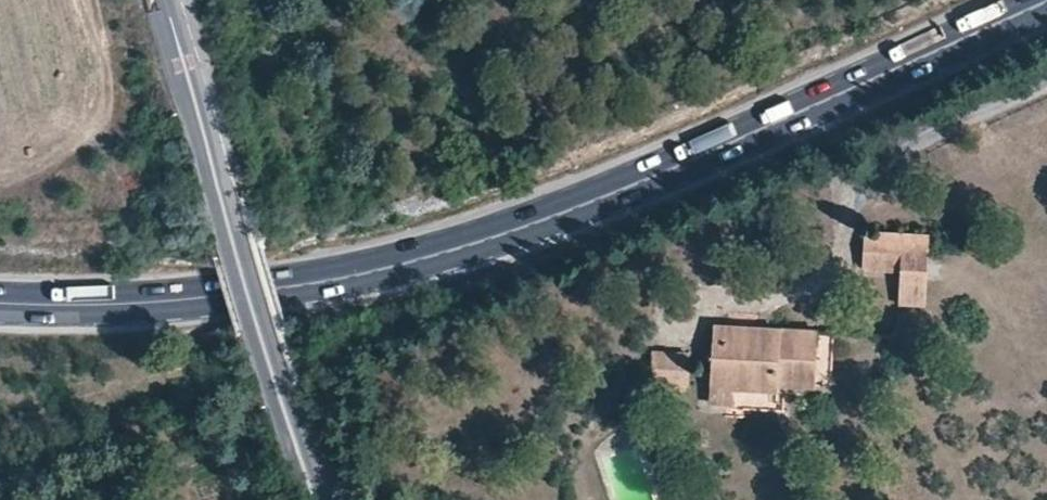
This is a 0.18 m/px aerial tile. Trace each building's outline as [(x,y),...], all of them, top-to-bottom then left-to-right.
[(926,308),(930,234),(864,229),(863,272),(900,274),(898,306),(926,308)] [(777,392),(778,384),(815,387),(819,332),(714,326),(711,387),(733,389),(777,392)] [(650,384),(664,385),(663,394),(688,395),(690,355),(652,352),(650,384)] [(711,387),(709,405),(731,406),(733,389),(711,387)]
